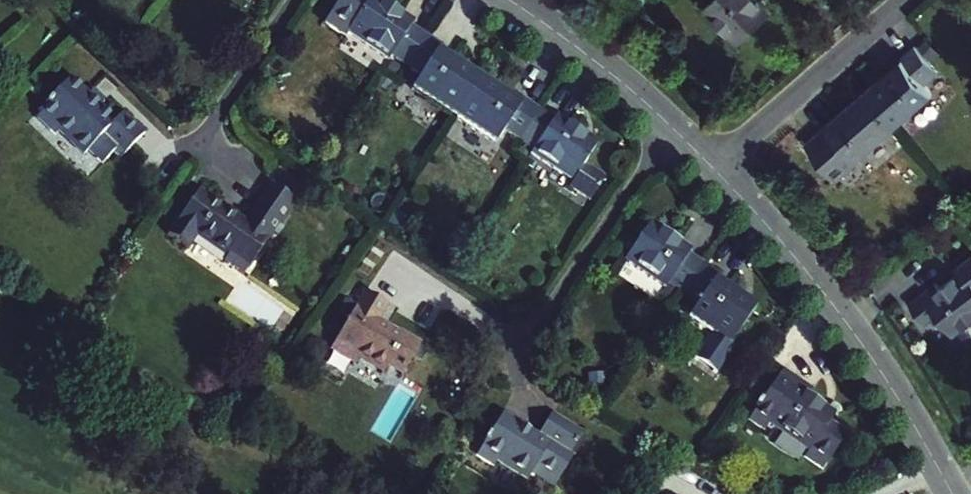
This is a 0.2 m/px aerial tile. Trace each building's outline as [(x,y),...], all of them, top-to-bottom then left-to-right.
[(425,35),(410,25),(412,22),(380,0),(367,0),(345,32),(388,60),(391,57),(404,66),(425,35)] [(704,4),(739,41),(772,10),(762,0),(709,0),(704,4)] [(425,35),(404,66),(419,75),(411,87),(453,115),(478,77),(435,49),(439,44),(425,35)] [(865,89),(894,123),(932,91),(924,82),(938,70),(915,43),(900,56),(901,57),(865,89)] [(99,139),(120,158),(145,133),(124,113),(123,115),(121,113),(117,116),(119,118),(116,121),(98,103),(95,105),(88,98),(91,95),(72,77),(40,110),(84,154),(99,139)] [(478,77),(453,115),(495,143),(503,131),(517,140),(537,109),(524,99),(520,105),(478,77)] [(858,156),(894,123),(865,89),(828,122),(826,121),(812,132),(836,159),(850,147),(858,156)] [(537,109),(517,140),(532,151),(530,153),(571,181),(565,190),(586,203),(604,177),(583,163),(597,143),(555,115),(552,119),(537,109)] [(293,202),(269,185),(241,225),(196,193),(167,235),(186,248),(195,236),(224,257),(221,261),(241,275),(293,202)] [(682,294),(702,263),(688,253),(691,250),(649,222),(624,259),(666,288),(668,284),(682,294)] [(696,303),(688,316),(729,344),(755,306),(713,277),(717,272),(702,263),(682,294),(696,303)] [(908,302),(925,323),(938,313),(953,333),(970,320),(970,274),(965,267),(939,286),(935,281),(908,302)] [(347,319),(329,350),(351,364),(357,355),(383,371),(388,364),(403,372),(419,343),(398,330),(396,333),(377,321),(387,305),(362,292),(353,307),(347,319)] [(347,319),(353,307),(349,305),(342,316),(347,319)] [(781,369),(748,416),(764,427),(767,422),(807,449),(802,456),(822,468),(845,434),(827,423),(834,413),(806,395),(810,388),(781,369)] [(496,460),(525,479),(529,474),(533,468),(556,482),(571,458),(567,455),(581,432),(551,414),(537,436),(502,413),(479,449),(475,455),(492,466),(496,460)] [(552,488),(556,482),(533,468),(529,474),(552,488)]
